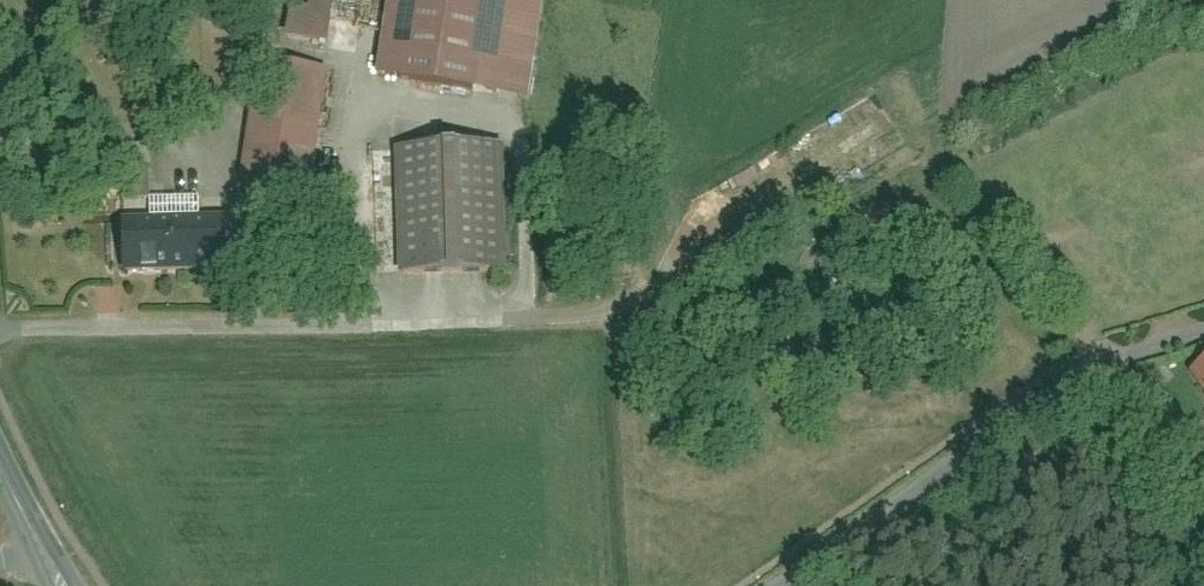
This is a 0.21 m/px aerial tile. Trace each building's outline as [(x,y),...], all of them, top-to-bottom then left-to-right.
[(304,5),(285,1),(278,34),(325,44),(334,0),(305,0),(304,5)] [(473,0),(387,0),(376,77),(530,99),(542,10),(473,0)] [(311,191),(329,69),(258,58),(240,181),(311,191)] [(505,151),(397,155),(401,283),(509,280),(505,151)] [(229,216),(122,219),(124,273),(231,270),(229,216)] [(1203,376),(1203,359),(1196,364),(1203,376)]
